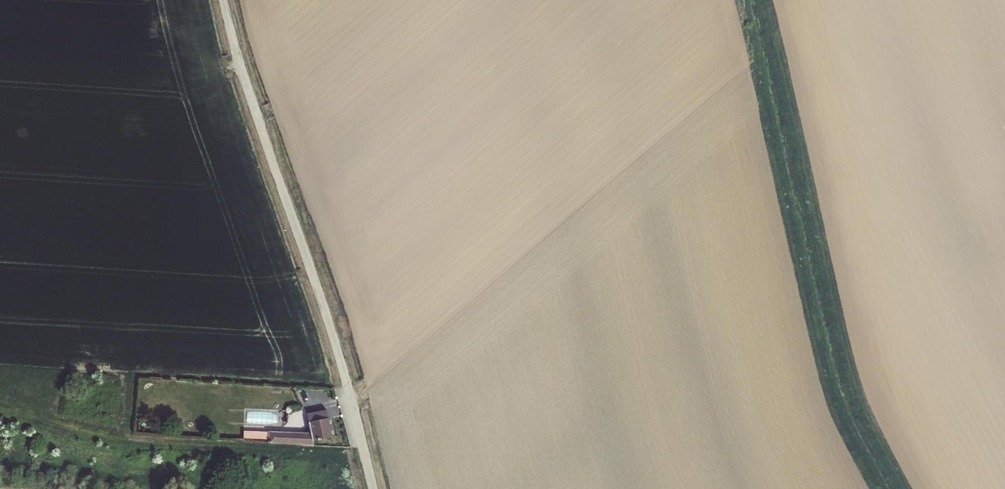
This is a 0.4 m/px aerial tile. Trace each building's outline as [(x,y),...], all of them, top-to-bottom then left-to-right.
[(332,438),(326,410),(306,414),(310,434),(269,432),(269,444),(313,446),(313,442),(332,438)]
